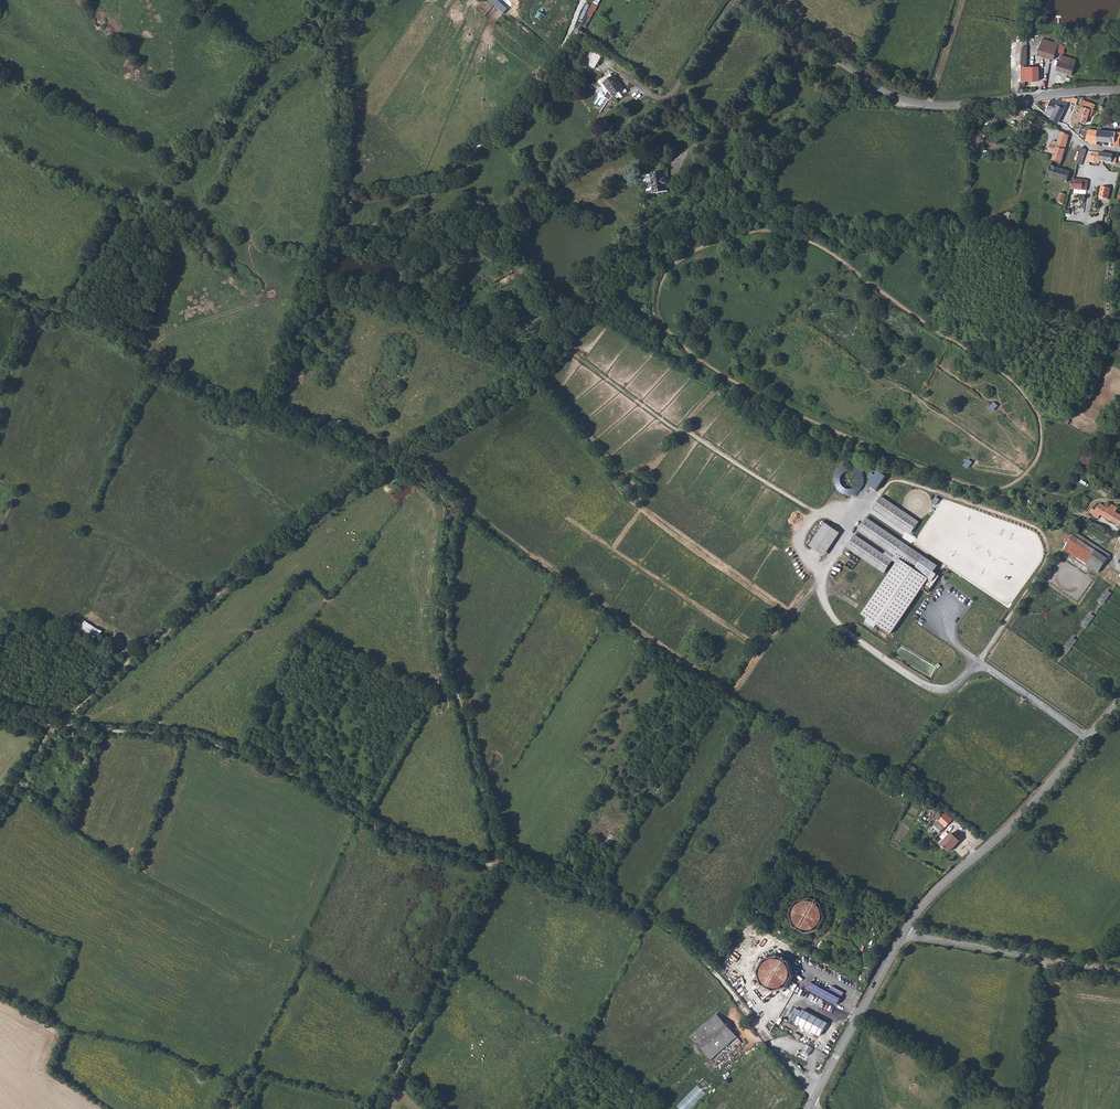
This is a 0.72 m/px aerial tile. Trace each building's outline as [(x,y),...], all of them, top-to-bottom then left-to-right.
[(504,13),(508,8),(499,0),(489,0),(504,13)] [(1056,52),(1059,44),(1059,43),(1043,39),(1038,55),(1054,60),(1056,52)] [(1066,46),(1059,44),(1056,52),(1063,54),(1066,46)] [(593,48),(589,53),(596,58),(600,52),(593,48)] [(596,58),(589,53),(583,63),(590,68),(596,58)] [(1061,55),(1056,70),(1072,74),(1077,59),(1061,55)] [(1021,67),(1021,80),(1025,80),(1038,79),(1038,66),(1026,67),(1021,67)] [(601,76),(596,80),(598,83),(601,82),(606,90),(602,97),(608,100),(610,96),(611,97),(623,89),(612,74),(604,80),(601,76)] [(623,89),(612,96),(614,99),(626,92),(624,89),(623,89)] [(1059,98),(1056,102),(1065,107),(1067,103),(1059,98)] [(1052,115),(1051,118),(1059,121),(1065,107),(1056,102),(1052,99),(1046,113),(1052,115)] [(1083,100),(1081,99),(1079,104),(1077,103),(1071,120),(1079,123),(1080,120),(1087,122),(1090,115),(1092,116),(1096,104),(1083,99),(1083,100)] [(1027,108),(1026,110),(1023,118),(1029,120),(1030,117),(1035,119),(1036,114),(1032,111),(1031,110),(1027,108)] [(1086,140),(1097,144),(1097,140),(1113,142),(1114,137),(1114,131),(1090,129),(1086,140)] [(1052,160),(1061,163),(1069,137),(1066,134),(1061,132),(1056,146),(1050,145),(1048,152),(1054,153),(1052,160)] [(476,153),(483,145),(478,141),(472,149),(476,153)] [(1076,163),(1081,165),(1086,150),(1081,147),(1076,163)] [(1089,156),(1089,162),(1094,162),(1098,163),(1099,161),(1116,163),(1117,158),(1112,157),(1112,155),(1098,153),(1098,157),(1089,156)] [(1047,176),(1048,176),(1067,181),(1070,172),(1060,169),(1061,163),(1052,160),(1047,176)] [(667,172),(650,174),(653,193),(666,191),(664,179),(668,178),(667,172)] [(1072,178),(1070,187),(1070,188),(1087,191),(1088,181),(1084,180),(1072,178)] [(1110,188),(1101,186),(1099,198),(1108,199),(1110,188)] [(1057,201),(1063,203),(1065,194),(1060,192),(1057,201)] [(1001,227),(1011,230),(1015,214),(1005,211),(1001,227)] [(836,475),(835,481),(836,486),(837,489),(840,491),(845,494),(850,495),(854,494),(860,490),(863,484),(864,481),(863,476),(862,473),(860,470),(855,467),(849,466),(846,466),(840,469),(836,475)] [(1100,483),(1096,490),(1105,497),(1110,491),(1100,483)] [(881,496),(873,509),(906,531),(914,519),(881,496)] [(1081,500),(1077,506),(1082,509),(1086,503),(1081,500)] [(1111,504),(1108,508),(1095,501),(1089,512),(1097,517),(1100,513),(1119,525),(1119,524),(1119,514),(1115,511),(1117,507),(1111,504)] [(900,541),(866,518),(858,531),(887,551),(891,554),(900,541)] [(919,522),(914,519),(906,531),(910,534),(919,522)] [(840,533),(825,523),(809,546),(824,556),(840,533)] [(1075,530),(1072,534),(1107,557),(1109,553),(1075,530)] [(1072,534),(1063,548),(1087,564),(1097,571),(1107,557),(1072,534)] [(884,555),(855,535),(846,548),(880,570),(888,558),(884,555)] [(900,559),(909,547),(900,541),(891,554),(888,558),(880,570),(884,573),(896,556),(900,559)] [(909,547),(900,559),(866,610),(895,629),(922,589),(929,579),(933,572),(937,566),(909,547)] [(845,565),(852,570),(859,559),(852,554),(845,565)] [(928,593),(939,576),(933,572),(922,589),(928,593)] [(1107,589),(1099,600),(1102,602),(1110,592),(1107,589)] [(1089,613),(1082,623),(1085,625),(1092,615),(1089,613)] [(80,629),(99,639),(103,630),(84,621),(80,629)] [(1072,636),(1063,647),(1067,649),(1075,638),(1072,636)] [(323,744),(320,749),(335,757),(339,748),(326,741),(324,745),(323,744)] [(939,819),(930,827),(931,829),(934,827),(939,831),(949,822),(943,816),(939,819)] [(951,832),(940,842),(948,850),(959,840),(951,832)] [(794,901),(788,913),(792,926),(805,934),(806,936),(816,933),(816,931),(819,930),(826,918),(822,904),(809,896),(809,894),(799,897),(798,899),(796,900),(794,901)] [(762,959),(756,970),(760,985),(773,992),(774,994),(784,991),(785,989),(787,988),(794,975),(789,961),(777,955),(777,953),(767,955),(767,957),(762,959)] [(811,983),(807,989),(838,1005),(845,993),(832,987),(829,993),(811,983)] [(803,1009),(796,1022),(820,1035),(827,1022),(803,1009)] [(717,1014),(691,1036),(705,1053),(731,1030),(717,1014)] [(731,1030),(705,1053),(711,1059),(737,1037),(731,1030)] [(681,1108),(691,1108),(714,1088),(705,1078),(677,1104),(681,1108)]
